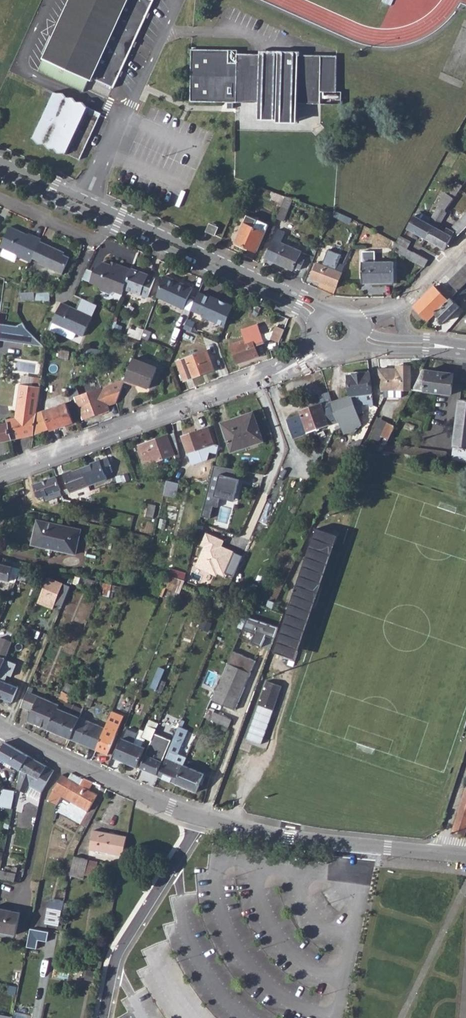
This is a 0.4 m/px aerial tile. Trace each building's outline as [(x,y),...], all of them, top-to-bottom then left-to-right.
[(51,76),(83,91),(88,79),(91,80),(92,77),(113,88),(153,0),(70,0),(37,69),(51,76)] [(237,49),(191,48),(191,73),(189,100),(237,102),(237,118),(278,122),(278,124),(298,124),(298,107),(342,107),(342,90),(337,90),(337,55),(300,54),(300,49),(259,48),(259,53),(237,52),(237,49)] [(46,104),(32,136),(35,138),(38,142),(39,143),(45,142),(50,148),(56,147),(59,152),(65,152),(79,158),(101,113),(86,106),(82,101),(77,102),(73,97),(67,97),(63,92),(57,93),(52,91),(46,104)] [(440,206),(438,209),(441,211),(443,208),(446,210),(462,187),(456,183),(448,194),(446,192),(437,205),(440,206)] [(286,195),(272,190),(270,194),(273,195),(271,199),(283,203),(286,195)] [(283,203),(277,217),(283,220),(293,198),(286,195),(283,203)] [(437,208),(432,216),(442,221),(446,213),(444,212),(446,210),(443,208),(441,211),(438,209),(437,208)] [(322,209),(320,214),(330,218),(332,213),(322,209)] [(418,211),(416,216),(428,222),(431,217),(418,211)] [(457,235),(465,226),(465,213),(450,228),(457,235)] [(428,222),(416,216),(414,215),(406,229),(425,239),(433,225),(438,228),(442,221),(432,216),(431,217),(428,222)] [(209,223),(206,231),(215,235),(218,227),(209,223)] [(244,223),(235,242),(257,251),(265,232),(244,223)] [(433,225),(425,239),(443,248),(445,249),(447,245),(452,235),(438,228),(433,225)] [(19,255),(32,261),(33,257),(41,240),(42,237),(34,234),(33,236),(11,226),(2,246),(5,248),(3,253),(4,255),(14,260),(17,259),(19,255)] [(278,229),(267,254),(277,259),(276,262),(293,270),(295,266),(300,268),(303,259),(299,257),(301,250),(280,241),(284,232),(278,229)] [(399,236),(396,242),(406,248),(410,242),(399,236)] [(41,240),(33,257),(40,260),(40,262),(64,273),(71,256),(65,253),(61,252),(62,249),(41,240)] [(391,240),(387,247),(408,259),(412,252),(406,248),(396,242),(391,240)] [(374,250),(362,251),(362,265),(363,282),(393,282),(392,261),(374,261),(374,250)] [(412,252),(408,259),(424,267),(427,260),(417,254),(412,252)] [(320,257),(318,263),(342,272),(344,268),(345,267),(320,257)] [(112,266),(112,263),(104,260),(97,266),(92,280),(100,283),(102,288),(111,291),(116,289),(124,292),(126,287),(133,269),(117,262),(114,267),(112,266)] [(342,272),(318,263),(316,262),(310,277),(336,287),(342,272)] [(133,269),(126,287),(147,297),(155,278),(149,275),(149,274),(134,267),(133,269)] [(84,278),(90,281),(94,270),(88,268),(84,278)] [(415,306),(428,320),(436,313),(464,286),(465,284),(465,271),(451,285),(454,289),(450,292),(448,290),(443,294),(434,287),(415,306)] [(165,273),(156,295),(183,307),(192,286),(165,273)] [(436,313),(445,322),(460,307),(455,302),(459,297),(461,299),(465,294),(465,292),(465,291),(465,290),(465,288),(464,286),(436,313)] [(19,291),(19,301),(35,299),(35,291),(19,291)] [(210,297),(199,292),(192,309),(203,314),(202,315),(224,325),(233,306),(226,303),(222,305),(221,302),(211,296),(210,297)] [(62,301),(53,320),(54,321),(52,326),(53,328),(72,337),(75,336),(77,331),(84,334),(92,315),(62,301)] [(0,324),(0,340),(45,346),(29,329),(24,323),(19,326),(0,324)] [(252,336),(231,344),(238,362),(259,354),(255,344),(265,341),(264,340),(271,338),(279,341),(285,328),(277,325),(275,330),(262,334),(262,333),(255,336),(252,336)] [(130,328),(128,334),(139,338),(140,336),(141,332),(130,328)] [(207,349),(177,360),(184,380),(214,369),(207,349)] [(134,356),(126,377),(149,386),(156,365),(134,356)] [(401,369),(397,369),(380,369),(382,389),(385,389),(402,389),(411,389),(411,366),(401,366),(401,369)] [(423,369),(413,389),(451,394),(454,373),(423,369)] [(349,375),(353,395),(372,393),(370,372),(349,375)] [(99,413),(99,411),(110,406),(109,404),(117,401),(126,378),(77,397),(84,418),(99,413)] [(7,421),(7,423),(0,425),(0,443),(34,436),(34,435),(37,413),(41,387),(21,385),(16,419),(7,421)] [(322,404),(301,410),(302,415),(308,433),(329,426),(329,425),(323,406),(332,402),(329,392),(319,396),(322,404)] [(372,393),(353,395),(356,405),(362,404),(369,403),(374,402),(372,393)] [(363,425),(359,415),(356,405),(353,395),(332,402),(339,422),(341,429),(344,435),(355,432),(363,425)] [(453,455),(465,456),(465,400),(460,399),(458,412),(453,455)] [(67,402),(37,413),(34,435),(50,428),(51,430),(74,422),(67,402)] [(332,402),(323,406),(329,425),(332,424),(339,422),(332,402)] [(255,413),(250,414),(255,428),(259,426),(255,413)] [(250,414),(223,423),(232,451),(264,441),(259,426),(255,428),(250,414)] [(308,433),(302,415),(288,420),(294,438),(308,433)] [(374,432),(389,439),(396,426),(381,419),(374,432)] [(339,422),(332,424),(334,431),(341,429),(339,422)] [(209,427),(184,435),(193,464),(202,461),(198,449),(215,444),(209,427)] [(180,453),(176,433),(139,446),(146,465),(180,453)] [(394,448),(393,452),(445,458),(446,451),(396,446),(394,448)] [(92,465),(83,468),(89,486),(107,479),(106,475),(113,472),(108,459),(101,461),(101,460),(91,464),(92,465)] [(289,463),(283,477),(288,479),(295,465),(289,463)] [(215,465),(202,516),(211,518),(214,506),(219,507),(221,498),(228,499),(230,491),(237,493),(240,480),(236,479),(237,470),(215,465)] [(65,474),(57,477),(63,494),(65,493),(64,489),(69,488),(70,493),(89,486),(83,468),(74,471),(74,470),(64,473),(65,474)] [(57,477),(57,476),(35,484),(40,498),(45,497),(46,502),(64,495),(63,494),(57,477)] [(167,481),(164,495),(176,498),(179,483),(167,481)] [(230,491),(228,499),(235,501),(237,493),(230,491)] [(38,520),(33,542),(44,545),(44,547),(75,554),(82,530),(38,520)] [(291,607),(275,652),(297,659),(339,537),(317,529),(291,607)] [(226,539),(207,531),(201,545),(205,547),(196,567),(218,576),(219,573),(225,576),(236,552),(223,546),(226,539)] [(16,583),(22,568),(23,565),(24,564),(13,561),(12,566),(0,563),(0,579),(16,583)] [(178,571),(176,577),(185,580),(187,574),(178,571)] [(191,573),(189,580),(199,582),(201,576),(191,573)] [(169,575),(164,587),(180,594),(186,581),(185,580),(176,577),(169,575)] [(55,604),(62,607),(71,586),(49,577),(39,603),(54,609),(55,604)] [(255,634),(251,642),(261,647),(266,635),(274,637),(278,628),(250,617),(244,629),(255,634)] [(3,666),(6,660),(11,648),(3,645),(0,651),(0,675),(3,666)] [(232,651),(227,662),(252,672),(256,661),(232,651)] [(227,662),(213,699),(236,709),(252,672),(227,662)] [(4,698),(3,701),(10,704),(12,701),(19,704),(22,694),(17,691),(19,687),(6,681),(10,672),(6,671),(4,670),(5,667),(3,666),(0,675),(0,696),(4,698)] [(151,688),(156,690),(160,682),(161,680),(157,679),(156,681),(154,680),(151,688)] [(274,709),(271,708),(279,685),(268,681),(259,704),(246,738),(262,743),(274,709)] [(67,683),(59,697),(67,702),(76,688),(67,683)] [(279,685),(271,708),(274,709),(283,686),(279,685)] [(28,691),(22,707),(32,711),(29,721),(48,729),(58,708),(59,704),(28,691)] [(85,704),(70,738),(81,743),(83,737),(96,743),(99,734),(94,732),(97,724),(85,719),(89,710),(86,709),(88,706),(89,706),(92,699),(88,697),(85,704)] [(58,708),(48,729),(70,738),(85,704),(81,703),(78,710),(76,709),(74,714),(58,708)] [(209,709),(205,718),(210,720),(211,718),(229,725),(232,718),(209,709)] [(113,710),(97,749),(101,751),(106,753),(107,754),(124,714),(113,710)] [(150,721),(148,726),(156,729),(158,725),(158,724),(150,721)] [(156,729),(148,726),(144,735),(145,737),(148,738),(146,742),(147,744),(150,745),(155,732),(156,729)] [(179,726),(170,749),(176,751),(181,740),(184,742),(189,730),(179,726)] [(115,757),(127,762),(135,743),(139,734),(127,729),(115,757)] [(150,745),(140,768),(157,774),(171,739),(155,732),(150,745)] [(7,761),(12,764),(22,769),(29,754),(6,741),(2,748),(0,747),(0,757),(7,761)] [(135,743),(127,762),(137,767),(146,747),(135,743)] [(170,749),(166,757),(184,764),(187,756),(176,751),(170,749)] [(22,769),(17,790),(40,802),(42,790),(45,785),(49,778),(54,769),(29,754),(22,769)] [(166,757),(159,775),(176,782),(184,764),(166,757)] [(184,764),(176,782),(197,791),(205,772),(184,764)] [(72,772),(69,777),(81,783),(84,778),(72,772)] [(62,773),(49,799),(56,802),(60,804),(65,794),(77,800),(76,803),(88,810),(98,794),(89,788),(94,781),(85,777),(84,778),(81,783),(69,777),(62,773)] [(13,807),(16,789),(2,787),(0,800),(0,805),(13,807)] [(453,832),(465,835),(465,832),(465,815),(460,813),(453,832)] [(91,848),(123,855),(127,835),(94,829),(91,848)] [(74,856),(72,871),(85,873),(88,859),(74,856)] [(0,873),(0,878),(8,879),(15,881),(16,872),(1,869),(0,873)] [(16,932),(21,911),(0,907),(0,929),(16,932)] [(49,908),(46,922),(58,924),(61,910),(49,908)] [(32,928),(29,948),(37,949),(39,938),(50,940),(51,932),(32,928)] [(93,973),(85,971),(83,978),(92,980),(93,973)]
